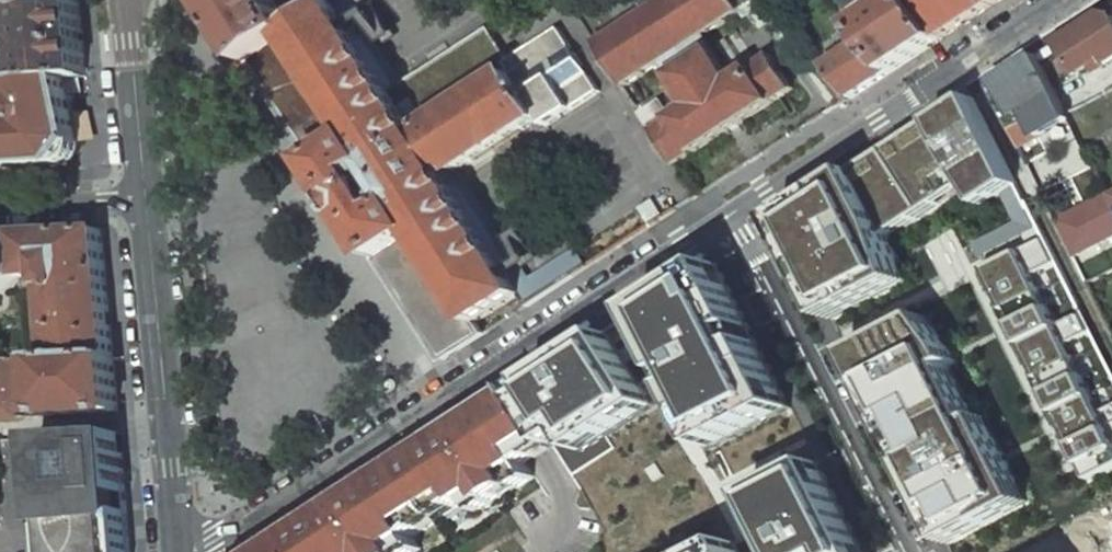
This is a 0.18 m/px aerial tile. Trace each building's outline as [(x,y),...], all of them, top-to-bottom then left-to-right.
[(0,11),(0,26),(22,23),(27,81),(79,73),(96,73),(90,0),(25,0),(25,9),(0,11)] [(25,9),(25,0),(0,0),(0,11),(25,9)] [(253,64),(317,16),(304,0),(301,0),(284,12),(277,0),(211,0),(253,64)] [(446,176),(457,169),(458,172),(459,171),(542,118),(546,126),(600,91),(594,82),(572,48),(559,28),(510,60),(490,28),(402,84),(392,91),(340,12),(350,5),(351,4),(355,11),(369,0),(337,0),(334,2),(317,16),(253,64),(348,212),(445,360),(485,334),(478,322),(523,294),(530,305),(587,268),(577,252),(530,281),(519,289),(446,176)] [(596,44),(624,88),(664,63),(692,107),(674,118),(653,132),(675,166),(794,88),(773,55),(733,80),(705,36),(760,0),(664,0),(596,44)] [(822,7),(840,30),(852,21),(836,0),(832,0),(822,7)] [(852,21),(858,28),(865,23),(852,5),(860,0),(836,0),(852,21)] [(858,28),(866,39),(891,72),(943,38),(917,0),(901,0),(865,23),(858,28)] [(943,38),(994,5),(990,0),(917,0),(943,38)] [(392,91),(402,84),(355,11),(351,4),(350,5),(340,12),(392,91)] [(1057,43),(1078,75),(1091,66),(1095,72),(1111,61),(1111,16),(1102,13),(1057,43)] [(798,18),(786,26),(808,52),(819,44),(798,18)] [(866,39),(826,65),(852,98),(891,72),(866,39)] [(1038,55),(998,81),(1014,117),(1027,110),(1039,136),(1071,118),(1067,112),(1038,55)] [(27,81),(9,82),(9,85),(13,137),(15,168),(67,165),(77,162),(85,154),(91,147),(93,139),(91,130),(79,73),(27,81)] [(976,96),(784,224),(834,323),(910,284),(894,240),(972,187),(984,206),(1019,185),(976,96)] [(662,99),(641,113),(653,132),(674,118),(662,99)] [(15,168),(13,137),(0,137),(0,169),(15,168)] [(530,281),(459,171),(458,172),(457,169),(446,176),(519,289),(530,281)] [(102,229),(16,234),(21,277),(47,273),(56,358),(114,356),(102,229)] [(0,234),(0,294),(7,294),(21,277),(16,234),(0,234)] [(1048,240),(986,270),(1008,313),(1013,310),(1020,324),(1015,326),(1042,381),(1048,378),(1055,393),(1050,395),(1092,482),(1111,472),(1111,395),(1098,402),(1074,353),(1098,340),(1083,309),(1058,322),(1034,274),(1060,262),(1048,240)] [(608,333),(519,391),(555,446),(573,435),(584,454),(656,407),(645,389),(657,381),(672,372),(711,447),(792,406),(717,263),(640,312),(648,324),(617,345),(608,333)] [(926,316),(850,355),(948,546),(1031,504),(987,418),(977,422),(950,367),(960,363),(953,350),(926,316)] [(114,356),(56,358),(42,359),(45,415),(120,411),(114,356)] [(0,360),(0,417),(18,416),(16,360),(0,360)] [(422,548),(415,537),(471,501),(478,513),(506,495),(507,494),(503,489),(513,482),(517,488),(535,476),(527,464),(541,455),(555,446),(519,391),(505,400),(483,414),(482,422),(446,445),(439,443),(420,454),(424,460),(394,479),(390,474),(372,486),(372,493),(334,517),(328,514),(310,526),(314,531),(283,551),(279,546),(270,551),(417,551),(422,548)] [(39,437),(45,494),(50,551),(132,551),(127,489),(122,433),(63,436),(39,437)] [(817,462),(752,495),(769,528),(747,539),(723,551),(866,551),(817,462)] [(507,494),(517,488),(513,482),(503,489),(507,494)]
